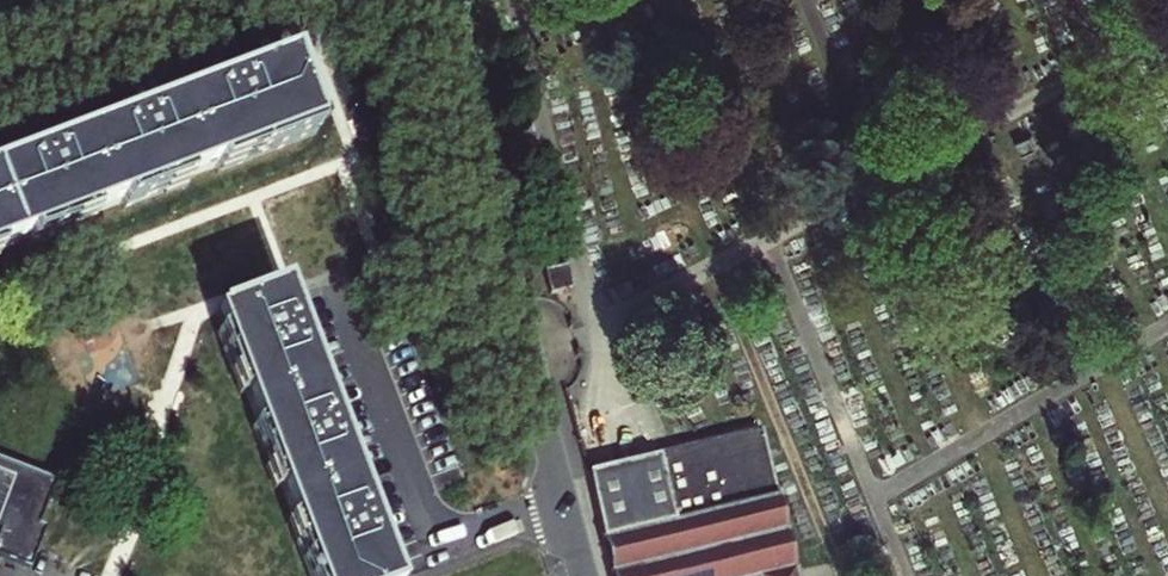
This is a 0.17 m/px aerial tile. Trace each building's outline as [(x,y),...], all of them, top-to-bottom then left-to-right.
[(284,67),(258,77),(174,109),(52,155),(0,175),(0,246),(307,129),(284,67)] [(549,297),(571,292),(566,271),(544,276),(549,297)] [(279,289),(216,313),(315,575),(388,575),(370,529),(332,429),(295,330),(283,299),(279,289)] [(755,434),(650,459),(665,523),(770,499),(755,434)] [(770,499),(665,523),(650,459),(578,476),(603,575),(789,575),(770,499)] [(32,561),(36,551),(44,533),(37,530),(55,487),(0,464),(0,547),(32,561)] [(0,547),(0,561),(27,573),(32,561),(0,547)]
